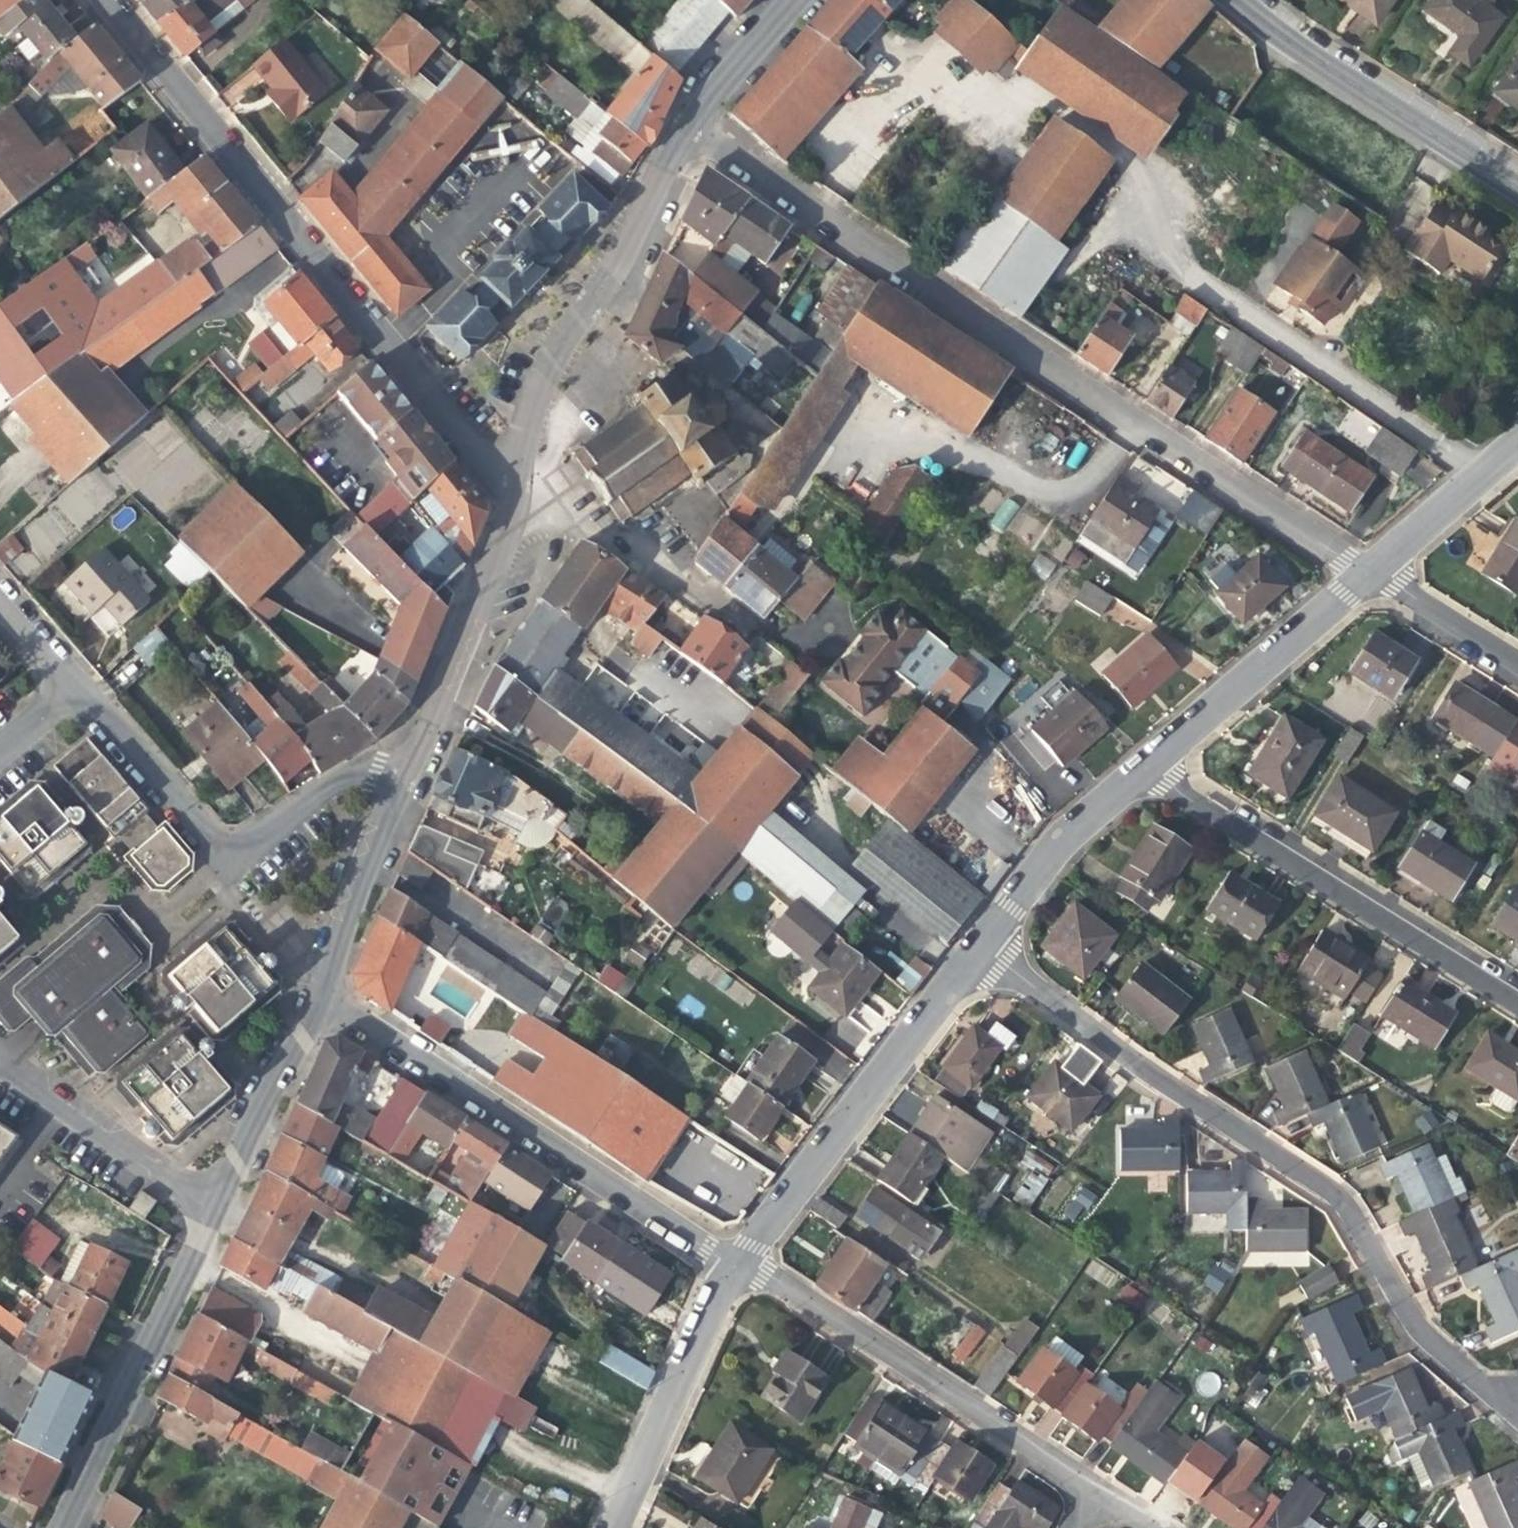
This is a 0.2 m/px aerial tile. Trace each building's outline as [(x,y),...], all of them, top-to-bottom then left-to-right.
[(1,17),(5,14),(22,0),(0,0),(0,16),(1,17)] [(17,28),(27,40),(56,17),(46,4),(42,0),(22,0),(5,14),(17,28)] [(145,7),(158,23),(195,0),(139,0),(145,7)] [(196,49),(214,32),(255,0),(195,0),(158,23),(171,40),(186,57),(196,49)] [(579,28),(595,8),(585,0),(546,0),(579,28)] [(641,48),(673,75),(703,40),(728,12),(715,0),(682,0),(641,48)] [(728,12),(735,18),(751,0),(715,0),(728,12)] [(857,0),(835,0),(834,2),(811,28),(848,61),(883,22),(857,0)] [(883,22),(902,0),(857,0),(883,22)] [(1020,67),(1029,54),(967,0),(954,0),(935,23),(940,27),(989,69),(997,76),(1011,59),(1020,67)] [(1097,17),(1071,0),(1054,0),(1063,6),(1091,25),(1097,17)] [(1202,0),(1124,0),(1106,22),(1099,30),(1160,71),(1213,9),(1202,0)] [(1361,4),(1358,8),(1376,20),(1390,0),(1355,0),(1361,4)] [(1482,0),(1429,0),(1424,7),(1449,25),(1461,33),(1449,49),(1469,62),(1502,14),(1482,0)] [(1063,6),(1029,54),(1020,67),(1016,73),(1065,107),(1145,163),(1165,135),(1191,97),(1063,6)] [(595,8),(579,28),(636,76),(608,110),(599,102),(601,99),(592,91),(585,98),(645,147),(648,149),(663,117),(680,81),(673,75),(641,48),(595,8)] [(5,14),(1,17),(0,18),(0,37),(3,40),(17,28),(5,14)] [(46,63),(58,54),(75,41),(66,29),(56,17),(27,40),(16,49),(29,65),(40,56),(46,63)] [(374,51),(410,81),(416,74),(439,48),(403,17),(374,51)] [(1106,22),(1097,17),(1091,25),(1099,30),(1106,22)] [(75,41),(58,54),(70,68),(103,110),(140,81),(118,53),(96,25),(75,41)] [(981,78),(989,69),(940,27),(932,36),(981,78)] [(732,117),(770,150),(848,61),(811,28),(732,117)] [(222,42),(214,32),(196,49),(203,57),(222,42)] [(280,97),(273,102),(291,124),(328,93),(285,40),(260,61),(254,65),(275,90),(280,97)] [(70,68),(58,54),(46,63),(27,87),(41,98),(70,68)] [(1495,88),(1517,106),(1517,58),(1495,88)] [(783,162),(862,73),(848,61),(770,150),(783,162)] [(351,197),(385,239),(501,100),(461,67),(439,94),(427,107),(351,197)] [(416,74),(410,81),(404,87),(427,107),(439,94),(416,74)] [(620,177),(645,147),(585,98),(560,77),(546,94),(578,119),(584,114),(599,126),(583,147),(620,177)] [(389,112),(356,85),(319,143),(327,150),(345,164),(389,112)] [(28,111),(41,98),(27,87),(10,105),(30,133),(39,126),(28,111)] [(280,97),(275,90),(268,96),(271,99),(273,102),(280,97)] [(1194,93),(1191,97),(1165,135),(1200,157),(1229,115),(1194,93)] [(43,150),(30,133),(10,105),(0,113),(0,219),(73,162),(55,140),(43,150)] [(70,131),(84,150),(115,126),(100,107),(70,131)] [(1055,120),(1015,177),(998,203),(1055,242),(1113,160),(1055,120)] [(147,124),(140,129),(159,153),(165,148),(147,124)] [(111,151),(147,199),(161,188),(183,172),(170,156),(165,148),(159,153),(140,129),(111,151)] [(172,203),(186,221),(230,188),(205,155),(183,172),(161,188),(172,203)] [(988,195),(998,203),(1015,177),(986,157),(968,181),(988,195)] [(677,228),(709,254),(722,236),(748,199),(711,174),(702,177),(689,203),(677,228)] [(385,239),(351,197),(333,175),(302,200),(371,284),(397,317),(428,292),(385,239)] [(497,323),(487,314),(494,307),(500,301),(510,310),(558,260),(548,251),(563,236),(573,245),(607,209),(574,177),(539,212),(541,215),(513,244),(509,248),(496,262),(492,266),(479,279),(466,293),(464,290),(427,329),(460,361),(497,323)] [(156,214),(172,203),(161,188),(147,199),(140,203),(147,212),(151,208),(156,214)] [(230,188),(186,221),(197,235),(202,231),(219,253),(257,224),(243,206),(230,188)] [(988,195),(939,265),(1016,319),(1065,249),(1059,245),(1055,242),(998,203),(988,195)] [(722,236),(750,255),(762,264),(788,227),(772,215),(748,199),(722,236)] [(1330,219),(1354,235),(1362,223),(1338,207),(1330,219)] [(1433,208),(1413,239),(1448,262),(1481,284),(1502,253),(1485,242),(1490,235),(1474,224),(1456,213),(1452,220),(1433,208)] [(1333,267),(1340,255),(1354,235),(1330,219),(1309,250),(1312,252),(1333,267)] [(194,272),(211,293),(213,296),(275,249),(257,224),(219,253),(206,262),(194,272)] [(709,254),(677,228),(663,255),(691,277),(709,254)] [(197,235),(190,240),(206,262),(219,253),(202,231),(197,235)] [(722,236),(709,254),(736,276),(750,255),(722,236)] [(1438,276),(1448,262),(1413,239),(1404,254),(1438,276)] [(89,240),(74,252),(84,265),(85,267),(100,255),(89,240)] [(190,240),(158,264),(174,286),(194,272),(206,262),(190,240)] [(823,271),(833,257),(817,246),(808,259),(823,271)] [(74,252),(62,261),(71,274),(84,265),(74,252)] [(1333,267),(1312,252),(1288,288),(1301,297),(1312,305),(1308,310),(1328,324),(1342,303),(1351,289),(1357,293),(1369,275),(1340,255),(1333,267)] [(758,294),(736,276),(709,254),(691,277),(733,311),(740,316),(758,294)] [(659,365),(679,349),(659,330),(676,301),(691,277),(663,255),(645,294),(625,338),(659,365)] [(62,261),(0,306),(0,382),(13,401),(81,353),(116,331),(174,286),(158,264),(156,263),(96,307),(71,274),(62,261)] [(252,309),(269,329),(278,321),(263,304),(299,274),(293,267),(257,296),(252,309)] [(828,321),(812,343),(799,363),(815,376),(832,351),(875,286),(864,278),(847,267),(818,314),(828,321)] [(211,293),(194,272),(174,286),(116,331),(132,352),(178,318),(211,293)] [(278,321),(269,329),(289,353),(293,350),(304,341),(334,317),(299,274),(263,304),(278,321)] [(676,301),(716,333),(733,311),(691,277),(676,301)] [(832,351),(857,367),(888,387),(925,412),(968,440),(1010,374),(875,286),(832,351)] [(1122,289),(1102,319),(1114,327),(1133,297),(1122,289)] [(1352,300),(1357,293),(1351,289),(1342,303),(1348,307),(1352,300)] [(1312,305),(1301,297),(1297,303),(1308,310),(1312,305)] [(1175,315),(1182,320),(1196,329),(1207,312),(1186,298),(1175,315)] [(716,333),(676,301),(659,330),(679,349),(695,361),(716,333)] [(733,311),(716,333),(746,355),(760,332),(740,316),(733,311)] [(760,332),(799,363),(812,343),(771,315),(760,332)] [(328,371),(358,346),(346,331),(334,317),(304,341),(328,371)] [(1114,327),(1102,319),(1078,356),(1098,369),(1110,377),(1134,340),(1114,327)] [(1196,329),(1182,320),(1167,342),(1162,339),(1155,350),(1174,362),(1196,329)] [(1217,353),(1249,374),(1253,369),(1265,350),(1233,328),(1217,353)] [(289,353),(269,329),(250,345),(270,369),(289,353)] [(136,356),(132,352),(116,331),(81,353),(106,380),(136,356)] [(799,363),(760,332),(746,355),(777,378),(801,397),(815,376),(799,363)] [(736,370),(746,355),(716,333),(695,361),(726,385),(736,370)] [(610,370),(618,353),(611,349),(602,366),(610,370)] [(304,363),(293,350),(289,353),(270,369),(264,374),(257,379),(268,393),(277,385),(270,377),(279,371),(282,374),(290,367),(294,371),(304,363)] [(857,367),(832,351),(815,376),(801,397),(781,428),(736,495),(755,507),(766,509),(857,367)] [(142,419),(106,380),(81,353),(13,401),(9,405),(75,478),(142,419)] [(766,393),(777,378),(746,355),(736,370),(766,393)] [(240,393),(257,379),(264,374),(255,363),(231,383),(240,393)] [(379,374),(370,364),(337,393),(376,437),(380,433),(396,452),(390,457),(402,471),(399,474),(418,495),(456,461),(430,430),(419,419),(387,384),(379,374)] [(641,406),(582,449),(577,453),(574,448),(569,452),(572,456),(569,458),(573,463),(576,461),(585,473),(582,475),(585,480),(588,478),(596,489),(605,503),(603,504),(605,508),(608,507),(618,520),(616,522),(618,527),(621,525),(624,530),(629,526),(626,521),(631,518),(638,513),(689,477),(692,481),(690,483),(692,486),(694,484),(697,489),(701,486),(698,482),(703,477),(715,494),(742,474),(740,470),(752,462),(753,456),(736,453),(721,433),(725,431),(721,425),(722,422),(722,418),(727,419),(727,413),(722,413),(722,407),(716,397),(710,396),(711,390),(705,389),(704,394),(697,392),(695,388),(691,391),(679,374),(683,371),(680,367),(676,370),(673,366),(670,368),(673,372),(640,397),(636,393),(633,395),(636,400),(632,403),(635,407),(639,404),(641,406)] [(1170,369),(1148,402),(1164,412),(1174,419),(1196,386),(1170,369)] [(1264,376),(1253,369),(1249,374),(1238,392),(1248,399),(1264,376)] [(250,406),(267,396),(260,383),(243,392),(250,406)] [(915,426),(925,412),(888,387),(879,401),(900,415),(915,426)] [(1243,463),(1252,449),(1274,415),(1248,399),(1238,392),(1207,440),(1226,453),(1243,463)] [(1338,433),(1402,477),(1418,454),(1354,410),(1338,433)] [(273,427),(284,440),(301,424),(290,411),(273,427)] [(373,439),(390,457),(396,452),(380,433),(376,437),(373,439)] [(1371,478),(1307,435),(1284,469),(1314,489),(1348,512),(1371,478)] [(1065,463),(1075,468),(1087,448),(1078,442),(1065,463)] [(1252,449),(1243,463),(1250,468),(1259,453),(1252,449)] [(1173,506),(1185,484),(1137,457),(1129,472),(1153,485),(1149,492),(1173,506)] [(413,501),(432,524),(464,564),(485,512),(483,499),(469,479),(456,461),(418,495),(413,499),(413,501)] [(894,472),(864,518),(875,524),(892,535),(928,479),(971,506),(981,491),(939,464),(894,472)] [(413,499),(418,495),(399,474),(395,478),(413,499)] [(1159,512),(1136,498),(1132,504),(1125,499),(1129,493),(1133,487),(1117,477),(1077,539),(1122,568),(1159,512)] [(176,540),(187,551),(199,563),(209,572),(245,609),(255,599),(302,552),(233,483),(176,540)] [(1176,515),(1207,534),(1222,508),(1191,490),(1176,515)] [(1134,496),(1129,493),(1125,499),(1132,504),(1136,498),(1134,496)] [(736,495),(721,518),(738,532),(755,507),(736,495)] [(1003,532),(1018,504),(1003,497),(989,525),(1003,532)] [(693,560),(710,574),(738,532),(721,518),(693,560)] [(1515,523),(1498,550),(1482,576),(1515,596),(1517,591),(1517,525),(1515,523)] [(432,524),(397,559),(421,584),(446,609),(452,595),(443,586),(464,564),(432,524)] [(399,603),(390,626),(433,642),(446,609),(421,584),(397,559),(375,536),(364,525),(343,546),(399,603)] [(764,554),(738,532),(710,574),(733,594),(763,620),(801,573),(795,569),(790,575),(764,554)] [(0,545),(0,561),(5,567),(24,551),(11,536),(0,545)] [(691,677),(714,693),(723,682),(680,651),(675,648),(661,638),(643,625),(665,599),(580,544),(494,668),(686,812),(735,854),(769,813),(799,778),(808,786),(825,767),(816,758),(770,721),(756,709),(699,775),(559,674),(569,660),(563,656),(581,631),(584,633),(598,611),(636,635),(631,641),(632,647),(647,658),(640,667),(659,681),(665,672),(684,685),(691,677)] [(103,550),(65,585),(93,615),(103,605),(109,611),(123,626),(150,601),(103,550)] [(181,582),(199,563),(187,551),(176,561),(181,566),(172,574),(181,582)] [(1041,553),(1028,567),(1043,580),(1056,567),(1041,553)] [(1283,588),(1257,558),(1215,594),(1242,624),(1263,606),(1283,588)] [(168,569),(172,574),(181,566),(176,561),(168,569)] [(190,591),(209,572),(199,563),(181,582),(190,591)] [(1110,599),(1086,584),(1074,602),(1098,618),(1110,599)] [(82,625),(93,615),(65,585),(54,594),(82,625)] [(315,659),(255,599),(245,609),(290,653),(306,669),(311,663),(315,659)] [(864,639),(898,666),(926,631),(903,612),(893,624),(879,612),(860,635),(864,639)] [(703,620),(680,651),(723,682),(746,648),(745,647),(703,620)] [(417,682),(433,642),(390,626),(378,657),(417,682)] [(150,666),(172,647),(155,628),(134,647),(150,666)] [(666,631),(661,638),(675,648),(680,641),(666,631)] [(898,666),(892,672),(914,690),(915,689),(926,698),(936,686),(959,658),(926,631),(898,666)] [(1176,669),(1147,635),(1101,675),(1130,709),(1153,689),(1176,669)] [(1391,648),(1373,637),(1350,674),(1389,698),(1412,661),(1391,648)] [(898,666),(864,639),(843,664),(839,661),(820,683),(863,717),(886,690),(881,686),(892,672),(898,666)] [(968,646),(959,658),(979,674),(988,662),(968,646)] [(277,694),(263,703),(310,759),(320,774),(376,738),(313,676),(306,669),(290,653),(279,663),(329,713),(306,726),(277,694)] [(324,677),(319,671),(313,676),(376,738),(376,739),(408,703),(417,682),(378,657),(372,673),(350,696),(327,674),(324,677)] [(956,702),(979,674),(959,658),(936,686),(939,688),(956,702)] [(1011,680),(988,662),(979,674),(956,702),(960,705),(978,720),(1011,680)] [(319,671),(311,663),(306,669),(313,676),(319,671)] [(792,663),(781,677),(796,690),(807,676),(792,663)] [(658,825),(632,857),(612,880),(634,898),(671,929),(696,899),(735,854),(686,812),(494,668),(474,709),(509,735),(519,722),(562,754),(561,755),(658,825)] [(755,708),(756,709),(770,721),(796,690),(781,677),(755,708)] [(739,695),(723,682),(714,693),(732,706),(739,695)] [(282,782),(310,759),(263,703),(247,685),(238,693),(259,719),(268,729),(251,744),(263,760),(282,782)] [(1495,709),(1489,717),(1480,711),(1465,701),(1468,695),(1453,685),(1432,719),(1480,748),(1492,756),(1515,721),(1502,713),(1495,709)] [(939,688),(922,709),(943,726),(960,705),(956,702),(939,688)] [(1107,729),(1074,692),(1030,730),(1062,768),(1084,749),(1107,729)] [(230,787),(263,760),(251,744),(241,733),(217,704),(194,723),(202,734),(192,743),(205,759),(230,788),(230,787)] [(872,805),(889,819),(907,834),(942,791),(974,751),(943,726),(922,709),(855,791),(856,792),(872,805)] [(259,719),(241,733),(251,744),(268,729),(259,719)] [(1271,738),(1262,752),(1269,756),(1255,778),(1285,797),(1319,742),(1283,719),(1271,738)] [(1515,721),(1492,756),(1481,775),(1500,786),(1511,768),(1517,772),(1517,723),(1515,721)] [(183,732),(192,743),(202,734),(194,723),(183,732)] [(1363,739),(1348,729),(1331,755),(1346,765),(1363,739)] [(139,799),(86,738),(54,765),(106,827),(114,836),(117,834),(144,812),(147,809),(139,799)] [(545,824),(553,830),(561,821),(565,816),(520,781),(453,751),(437,786),(433,795),(452,804),(446,818),(445,819),(478,834),(484,820),(519,837),(522,837),(528,837),(537,833),(543,823),(545,824)] [(1248,774),(1255,778),(1269,756),(1262,752),(1248,774)] [(291,791),(316,770),(310,763),(285,783),(291,791)] [(1315,815),(1326,822),(1371,850),(1393,814),(1337,780),(1315,815)] [(28,892),(85,844),(68,824),(61,816),(36,787),(0,817),(0,859),(28,892)] [(842,800),(847,804),(856,792),(855,791),(851,788),(842,800)] [(860,819),(872,805),(856,792),(847,804),(844,807),(860,819)] [(426,809),(446,818),(452,804),(433,795),(426,809)] [(67,809),(61,816),(68,824),(70,822),(73,823),(77,822),(81,820),(82,817),(82,814),(81,812),(78,810),(73,809),(69,811),(67,809)] [(117,834),(133,853),(159,830),(144,812),(117,834)] [(865,891),(769,813),(735,854),(746,862),(791,899),(832,932),(865,891)] [(850,866),(948,946),(987,898),(907,834),(889,819),(850,866)] [(579,836),(561,821),(553,830),(571,845),(579,836)] [(1365,859),(1371,850),(1326,822),(1321,831),(1346,847),(1365,859)] [(1431,822),(1422,837),(1439,848),(1449,832),(1431,822)] [(419,826),(407,853),(434,871),(466,893),(476,871),(481,874),(488,860),(482,858),(484,852),(419,826)] [(1123,879),(1155,899),(1158,901),(1190,851),(1151,826),(1137,848),(1119,876),(1123,879)] [(159,830),(133,853),(130,855),(158,888),(191,861),(162,827),(159,830)] [(1468,866),(1439,848),(1422,837),(1403,866),(1423,878),(1421,882),(1434,890),(1447,898),(1468,866)] [(602,871),(612,880),(632,857),(621,848),(602,871)] [(421,890),(434,871),(407,853),(397,875),(421,890)] [(696,899),(708,909),(746,862),(735,854),(696,899)] [(340,866),(335,864),(328,884),(333,886),(340,866)] [(1255,892),(1227,875),(1207,908),(1256,938),(1276,905),(1255,892)] [(1155,899),(1123,879),(1115,892),(1147,912),(1155,899)] [(574,889),(565,883),(553,900),(562,906),(574,889)] [(391,889),(378,918),(419,945),(458,971),(523,1013),(530,1018),(545,995),(456,936),(458,933),(391,889)] [(1515,891),(1493,926),(1512,938),(1517,942),(1517,892),(1515,891)] [(668,941),(675,932),(671,929),(634,898),(626,907),(668,941)] [(684,939),(708,909),(696,899),(671,929),(675,932),(684,939)] [(832,932),(791,899),(766,931),(819,974),(808,987),(843,1016),(860,996),(880,971),(832,932)] [(1114,937),(1073,906),(1059,924),(1042,948),(1083,978),(1114,937)] [(51,1034),(62,1026),(95,1064),(100,1068),(108,1068),(147,1034),(147,1024),(113,985),(140,963),(141,954),(106,915),(96,913),(40,962),(36,958),(26,957),(0,979),(0,1020),(5,1026),(18,1026),(33,1014),(51,1034)] [(18,938),(0,917),(0,953),(18,938)] [(389,1012),(419,945),(378,918),(367,942),(352,975),(356,991),(389,1012)] [(186,995),(192,1003),(217,1032),(274,984),(260,968),(253,959),(225,927),(168,975),(186,995)] [(1342,996),(1346,991),(1361,966),(1365,960),(1349,950),(1348,952),(1343,949),(1322,936),(1300,970),(1342,996)] [(260,953),(253,959),(260,968),(262,965),(267,967),(272,965),(274,961),(274,958),(272,955),(269,954),(265,954),(262,955),(260,953)] [(893,984),(910,997),(931,971),(914,958),(893,984)] [(584,973),(624,1001),(636,985),(607,966),(605,969),(592,961),(584,973)] [(1163,1036),(1189,1002),(1140,964),(1114,998),(1139,1017),(1163,1036)] [(1380,978),(1361,966),(1346,991),(1365,1003),(1367,999),(1380,978)] [(1403,983),(1382,1016),(1431,1046),(1449,1019),(1424,1003),(1427,998),(1423,995),(1403,983)] [(185,1010),(192,1003),(186,995),(183,998),(180,996),(177,996),(174,997),(172,999),(171,1002),(172,1005),(175,1009),(178,1010),(183,1007),(185,1010)] [(1205,1085),(1252,1064),(1227,1009),(1190,1025),(1201,1049),(1208,1066),(1198,1071),(1205,1085)] [(508,1060),(495,1080),(647,1180),(660,1162),(667,1151),(672,1144),(688,1120),(619,1075),(592,1058),(530,1018),(523,1013),(508,1036),(543,1059),(533,1076),(508,1060)] [(428,1016),(418,1031),(440,1045),(450,1030),(428,1016)] [(996,1021),(985,1036),(1001,1048),(1012,1033),(996,1021)] [(1354,1021),(1336,1050),(1358,1064),(1368,1048),(1356,1041),(1364,1027),(1354,1021)] [(84,1073),(95,1064),(62,1026),(51,1034),(84,1073)] [(1001,1048),(985,1036),(972,1027),(957,1047),(941,1068),(943,1070),(967,1088),(969,1090),(1001,1048)] [(204,1061),(197,1052),(179,1032),(122,1081),(151,1115),(159,1124),(171,1138),(228,1089),(208,1065),(204,1061)] [(607,1035),(592,1058),(619,1075),(634,1052),(607,1035)] [(1496,1087),(1517,1100),(1517,1097),(1517,1062),(1517,1061),(1517,1054),(1516,1053),(1511,1050),(1508,1055),(1501,1051),(1504,1046),(1487,1035),(1466,1068),(1496,1087)] [(367,1079),(377,1063),(337,1037),(326,1041),(314,1068),(297,1106),(337,1128),(363,1143),(377,1121),(355,1107),(353,1110),(340,1104),(354,1071),(367,1079)] [(777,1037),(745,1083),(781,1107),(793,1090),(791,1088),(798,1077),(810,1059),(777,1037)] [(199,1051),(197,1052),(204,1061),(211,1054),(209,1052),(211,1049),(211,1043),(209,1041),(206,1040),(202,1040),(200,1043),(198,1047),(199,1051)] [(1279,1126),(1306,1114),(1326,1105),(1302,1052),(1266,1068),(1277,1094),(1284,1108),(1273,1113),(1279,1126)] [(1081,1084),(1058,1067),(1052,1075),(1046,1070),(1026,1097),(1071,1131),(1097,1097),(1081,1084)] [(958,1100),(967,1088),(943,1070),(934,1082),(958,1100)] [(770,1125),(781,1107),(745,1083),(736,1076),(723,1096),(734,1103),(724,1118),(759,1141),(770,1125)] [(388,1156),(426,1095),(402,1079),(377,1121),(363,1143),(388,1156)] [(1510,1110),(1517,1100),(1496,1087),(1489,1098),(1491,1104),(1504,1112),(1510,1110)] [(1354,1093),(1326,1105),(1306,1114),(1313,1128),(1324,1123),(1330,1136),(1342,1163),(1378,1146),(1354,1093)] [(447,1150),(451,1143),(466,1119),(449,1108),(426,1095),(388,1156),(402,1165),(422,1134),(447,1150)] [(923,1114),(912,1130),(945,1152),(942,1156),(965,1172),(990,1134),(934,1097),(923,1114)] [(337,1128),(297,1106),(283,1138),(267,1174),(327,1207),(336,1212),(340,1215),(349,1197),(316,1177),(337,1128)] [(157,1126),(159,1124),(151,1115),(145,1121),(147,1123),(144,1126),(145,1130),(148,1134),(151,1135),(155,1135),(157,1132),(158,1130),(157,1126)] [(1178,1132),(1178,1118),(1161,1118),(1161,1130),(1147,1130),(1119,1131),(1119,1171),(1179,1169),(1178,1132)] [(468,1153),(453,1177),(446,1189),(455,1194),(465,1201),(471,1205),(485,1183),(507,1148),(508,1146),(494,1137),(466,1119),(451,1143),(468,1153)] [(709,1134),(688,1120),(672,1144),(692,1157),(709,1134)] [(0,1126),(0,1161),(7,1151),(18,1137),(0,1126)] [(909,1134),(942,1156),(945,1152),(912,1130),(909,1134)] [(920,1189),(942,1156),(909,1134),(908,1134),(893,1155),(876,1181),(915,1207),(925,1192),(920,1189)] [(1506,1156),(1517,1163),(1517,1136),(1506,1156)] [(1396,1176),(1432,1160),(1426,1145),(1379,1166),(1386,1180),(1396,1176)] [(529,1211),(552,1176),(529,1162),(507,1148),(485,1183),(529,1211)] [(1020,1161),(1031,1169),(1046,1178),(1053,1167),(1027,1151),(1020,1161)] [(1432,1160),(1396,1176),(1405,1196),(1413,1215),(1450,1198),(1460,1194),(1442,1155),(1432,1160)] [(1225,1229),(1245,1229),(1245,1199),(1245,1161),(1230,1161),(1230,1173),(1215,1173),(1186,1173),(1186,1214),(1225,1213),(1225,1229)] [(746,1212),(660,1162),(647,1180),(722,1229),(737,1224),(746,1212)] [(429,1178),(446,1189),(453,1177),(437,1166),(429,1178)] [(1048,1179),(1046,1178),(1031,1169),(1011,1199),(1027,1210),(1048,1179)] [(310,1211),(321,1217),(327,1207),(267,1174),(266,1177),(254,1200),(235,1241),(260,1255),(269,1240),(287,1250),(310,1211)] [(970,1196),(989,1209),(999,1194),(980,1181),(970,1196)] [(1096,1196),(1083,1187),(1073,1201),(1086,1210),(1096,1196)] [(912,1253),(929,1227),(871,1189),(863,1202),(854,1215),(912,1253)] [(146,1216),(155,1201),(156,1200),(140,1190),(130,1206),(146,1216)] [(453,1223),(465,1201),(455,1194),(442,1217),(453,1223)] [(985,1215),(989,1209),(970,1196),(966,1202),(985,1215)] [(1457,1213),(1450,1198),(1413,1215),(1398,1222),(1404,1237),(1415,1232),(1424,1251),(1433,1271),(1422,1276),(1428,1289),(1461,1275),(1475,1268),(1451,1216),(1457,1213)] [(845,1216),(818,1199),(809,1212),(836,1229),(845,1216)] [(1260,1199),(1245,1199),(1245,1229),(1246,1252),(1304,1251),(1304,1210),(1283,1211),(1260,1211),(1260,1199)] [(429,1264),(451,1277),(487,1212),(471,1205),(465,1201),(453,1223),(451,1226),(429,1264)] [(1017,1206),(1011,1215),(1028,1226),(1034,1217),(1017,1206)] [(336,1212),(327,1207),(321,1217),(331,1222),(336,1212)] [(459,1281),(494,1216),(487,1212),(451,1277),(456,1279),(459,1281)] [(494,1216),(459,1281),(508,1308),(528,1275),(543,1249),(545,1245),(494,1216)] [(561,1260),(595,1282),(620,1244),(604,1233),(587,1221),(561,1260)] [(9,1228),(0,1240),(48,1276),(57,1264),(47,1257),(57,1241),(30,1222),(19,1236),(9,1228)] [(827,1267),(815,1285),(870,1321),(888,1293),(873,1283),(885,1265),(845,1239),(834,1256),(828,1252),(824,1257),(821,1263),(827,1267)] [(70,1286),(107,1304),(118,1282),(127,1264),(89,1246),(77,1240),(58,1280),(70,1286)] [(341,1280),(287,1250),(269,1240),(260,1255),(307,1281),(316,1286),(332,1295),(341,1280)] [(292,1291),(299,1295),(307,1281),(260,1255),(235,1241),(222,1267),(266,1290),(269,1284),(290,1295),(292,1291)] [(647,1261),(620,1244),(595,1282),(644,1315),(670,1276),(647,1261)] [(1517,1311),(1517,1249),(1475,1268),(1461,1275),(1467,1288),(1476,1284),(1484,1301),(1494,1322),(1517,1311)] [(1216,1293),(1231,1273),(1216,1262),(1202,1282),(1216,1293)] [(1329,1264),(1297,1281),(1307,1300),(1339,1283),(1329,1264)] [(53,1278),(41,1302),(52,1310),(94,1330),(100,1318),(107,1304),(70,1286),(58,1280),(53,1278)] [(431,1323),(419,1344),(471,1373),(505,1392),(514,1397),(551,1332),(508,1308),(459,1281),(456,1279),(431,1323)] [(341,1280),(332,1295),(363,1312),(371,1297),(341,1280)] [(316,1286),(307,1281),(299,1295),(308,1300),(316,1286)] [(1126,1283),(1117,1295),(1137,1309),(1146,1297),(1126,1283)] [(349,1398),(383,1416),(432,1445),(471,1373),(419,1344),(363,1312),(332,1295),(316,1286),(308,1300),(303,1311),(375,1351),(349,1398)] [(225,1294),(212,1287),(199,1314),(211,1321),(225,1294)] [(374,1291),(371,1297),(363,1312),(419,1344),(431,1323),(374,1291)] [(260,1313),(225,1294),(211,1321),(246,1340),(250,1333),(260,1313)] [(1337,1384),(1384,1364),(1377,1348),(1367,1353),(1360,1336),(1350,1315),(1361,1310),(1354,1295),(1299,1320),(1305,1335),(1313,1332),(1337,1384)] [(41,1302),(27,1330),(81,1356),(88,1342),(94,1330),(52,1310),(41,1302)] [(12,1349),(28,1361),(43,1370),(69,1382),(74,1371),(81,1356),(27,1330),(25,1329),(27,1324),(0,1305),(0,1322),(20,1338),(12,1349)] [(1494,1322),(1484,1326),(1492,1342),(1517,1330),(1517,1311),(1494,1322)] [(241,1351),(256,1358),(261,1349),(246,1340),(211,1321),(199,1314),(188,1337),(178,1358),(170,1375),(205,1395),(215,1376),(226,1381),(241,1351)] [(973,1324),(965,1318),(942,1348),(950,1354),(973,1324)] [(268,1344),(250,1333),(246,1340),(261,1349),(264,1351),(268,1344)] [(12,1440),(60,1463),(78,1426),(93,1394),(69,1382),(43,1370),(28,1361),(12,1349),(0,1340),(0,1376),(11,1384),(19,1373),(36,1386),(13,1434),(10,1439),(12,1440)] [(599,1360),(648,1386),(657,1370),(608,1343),(599,1360)] [(1002,1345),(971,1388),(987,1399),(1017,1356),(1002,1345)] [(255,1360),(263,1369),(271,1354),(264,1351),(261,1349),(256,1358),(255,1360)] [(1052,1409),(1057,1403),(1077,1375),(1041,1349),(1016,1383),(1043,1402),(1052,1409)] [(826,1380),(785,1353),(772,1372),(776,1375),(770,1384),(762,1396),(799,1421),(826,1380)] [(297,1369),(271,1354),(263,1369),(289,1383),(297,1369)] [(1382,1409),(1395,1439),(1409,1433),(1443,1418),(1436,1403),(1425,1408),(1417,1392),(1407,1368),(1371,1385),(1382,1409)] [(467,1463),(505,1392),(471,1373),(432,1445),(467,1463)] [(228,1435),(270,1458),(281,1438),(205,1395),(170,1375),(159,1397),(204,1423),(201,1428),(224,1442),(228,1435)] [(1077,1375),(1057,1403),(1067,1410),(1086,1384),(1087,1382),(1077,1375)] [(1095,1443),(1102,1433),(1120,1408),(1086,1384),(1067,1410),(1063,1416),(1061,1419),(1083,1435),(1095,1443)] [(1154,1385),(1140,1405),(1114,1441),(1111,1445),(1138,1463),(1165,1483),(1193,1444),(1180,1435),(1172,1447),(1153,1433),(1176,1400),(1154,1385)] [(1355,1421),(1382,1409),(1371,1385),(1347,1395),(1346,1400),(1355,1421)] [(1128,1396),(1120,1408),(1102,1433),(1114,1441),(1140,1405),(1128,1396)] [(864,1453),(876,1461),(905,1417),(895,1410),(884,1402),(880,1408),(866,1399),(841,1438),(864,1453)] [(1063,1416),(1067,1410),(1057,1403),(1052,1409),(1063,1416)] [(1409,1433),(1417,1451),(1433,1486),(1469,1470),(1458,1446),(1452,1431),(1462,1427),(1455,1412),(1443,1418),(1409,1433)] [(383,1416),(349,1476),(352,1478),(409,1510),(436,1525),(453,1496),(470,1465),(467,1463),(432,1445),(383,1416)] [(876,1461),(898,1476),(925,1435),(928,1431),(920,1426),(905,1417),(876,1461)] [(770,1451),(730,1424),(713,1449),(696,1476),(736,1502),(770,1451)] [(310,1432),(301,1449),(319,1460),(340,1471),(350,1454),(310,1432)] [(1417,1451),(1409,1433),(1395,1439),(1386,1453),(1391,1463),(1417,1451)] [(937,1444),(925,1435),(898,1476),(897,1478),(910,1486),(937,1444)] [(301,1449),(281,1438),(270,1458),(307,1480),(319,1460),(301,1449)] [(40,1505),(60,1463),(12,1440),(0,1466),(0,1486),(12,1492),(40,1505)] [(1249,1525),(1254,1527),(1263,1527),(1281,1502),(1270,1494),(1262,1504),(1243,1490),(1266,1458),(1243,1442),(1199,1504),(1225,1522),(1233,1527),(1247,1527),(1249,1525)] [(956,1443),(950,1452),(934,1477),(969,1500),(992,1467),(977,1457),(956,1443)] [(934,1477),(950,1452),(937,1444),(910,1486),(922,1495),(934,1477)] [(870,1470),(876,1461),(864,1453),(858,1462),(870,1470)] [(306,1483),(338,1501),(352,1478),(349,1476),(340,1471),(319,1460),(307,1480),(306,1483)] [(893,1485),(897,1478),(898,1476),(876,1461),(870,1470),(893,1485)] [(1469,1483),(1488,1527),(1517,1527),(1517,1497),(1511,1481),(1517,1478),(1517,1471),(1515,1463),(1469,1483)] [(1281,1502),(1263,1527),(1324,1527),(1306,1515),(1322,1494),(1299,1477),(1281,1502)] [(409,1510),(352,1478),(338,1501),(323,1527),(399,1527),(409,1510)] [(1009,1492),(986,1527),(1019,1527),(1020,1526),(1022,1527),(1047,1527),(1059,1509),(1040,1497),(1016,1481),(1009,1492)] [(1009,1492),(997,1484),(973,1521),(984,1527),(986,1527),(1009,1492)] [(113,1493),(109,1501),(103,1514),(126,1527),(132,1527),(142,1511),(113,1493)] [(867,1511),(843,1501),(831,1527),(860,1527),(867,1511)] [(399,1527),(435,1527),(436,1525),(409,1510),(399,1527)] [(701,1519),(695,1527),(714,1527),(701,1519)]
